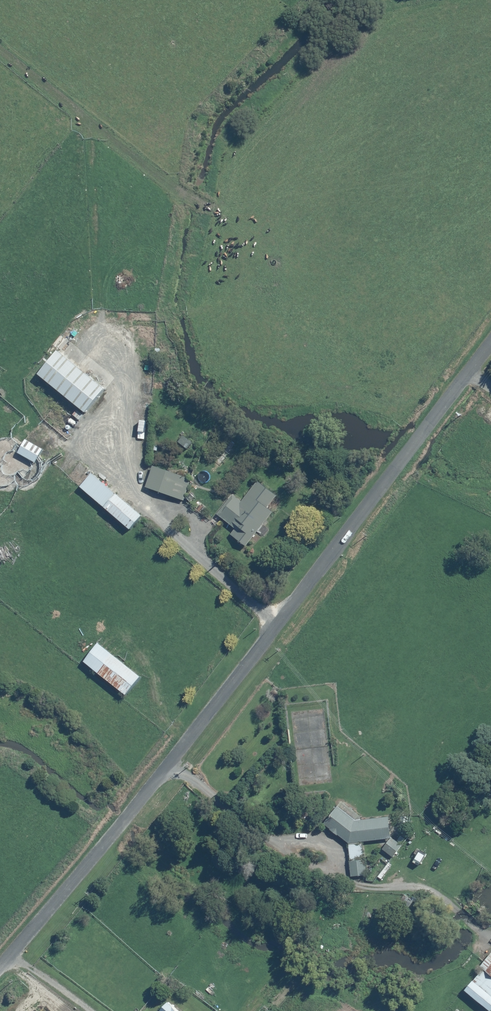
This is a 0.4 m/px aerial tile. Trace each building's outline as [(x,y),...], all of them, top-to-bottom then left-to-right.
[(59,348),(39,372),(87,410),(107,385),(59,348)] [(186,449),(192,439),(183,435),(177,443),(186,449)] [(44,448),(24,438),(17,451),(36,462),(44,448)] [(193,475),(155,464),(147,486),(186,500),(193,475)] [(141,515),(92,473),(81,489),(129,529),(141,515)] [(280,495),(260,478),(240,501),(232,494),(217,511),(235,527),(231,532),(247,546),(276,511),(270,506),(280,495)] [(141,674),(99,642),(85,659),(128,693),(141,674)] [(363,820),(346,803),(326,821),(348,844),(349,864),(362,864),(362,846),(394,843),(393,817),(363,820)] [(490,958),(458,994),(477,1010),(490,1010),(490,958)]
